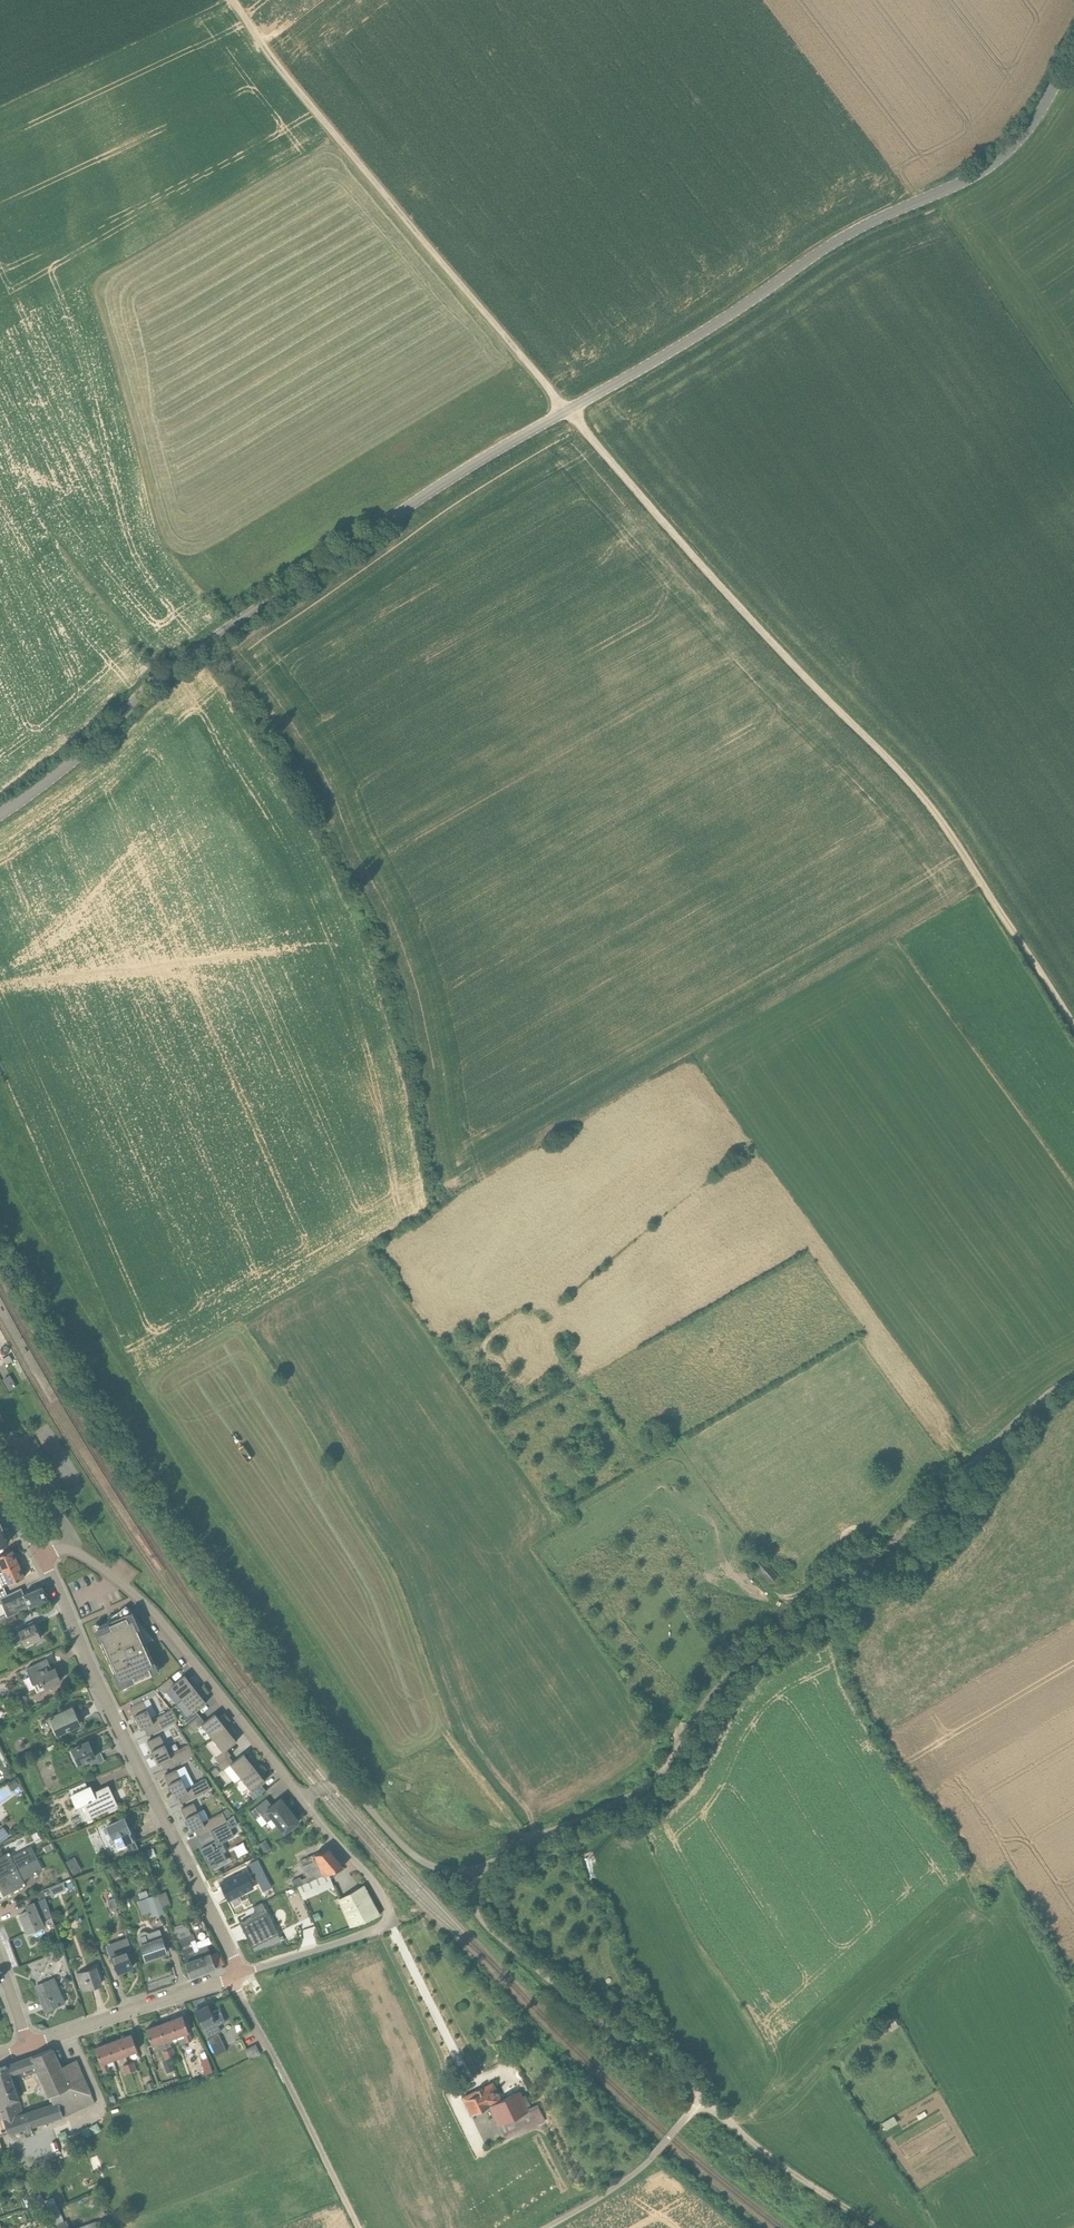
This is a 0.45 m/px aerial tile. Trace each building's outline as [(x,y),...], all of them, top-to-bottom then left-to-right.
[(3,1358),(6,1363),(7,1364),(11,1362),(13,1361),(9,1355),(3,1358)] [(3,1379),(10,1389),(15,1386),(9,1376),(3,1379)] [(9,1542),(2,1528),(0,1529),(0,1546),(9,1542)] [(18,1564),(12,1550),(0,1555),(0,1572),(18,1564)] [(758,1554),(752,1561),(757,1566),(750,1574),(753,1578),(759,1571),(772,1582),(780,1574),(758,1554)] [(2,1586),(3,1587),(3,1586),(24,1577),(18,1564),(0,1572),(0,1581),(2,1586)] [(8,1616),(47,1599),(47,1597),(48,1596),(47,1594),(45,1593),(42,1586),(24,1594),(22,1588),(0,1598),(0,1602),(7,1617),(8,1616)] [(151,1639),(152,1640),(153,1639),(126,1605),(115,1614),(116,1618),(98,1626),(101,1632),(96,1635),(106,1657),(118,1683),(123,1680),(125,1686),(152,1674),(150,1669),(155,1667),(144,1642),(151,1639)] [(15,1615),(3,1620),(6,1626),(17,1621),(15,1615)] [(34,1643),(33,1641),(41,1638),(33,1622),(28,1624),(29,1626),(19,1631),(20,1632),(11,1636),(15,1645),(24,1641),(26,1647),(34,1643)] [(46,1689),(46,1688),(60,1681),(54,1668),(50,1670),(49,1667),(39,1671),(36,1664),(26,1668),(31,1679),(38,1693),(46,1689)] [(174,1683),(170,1678),(159,1687),(161,1689),(164,1693),(171,1687),(182,1700),(199,1686),(192,1677),(188,1680),(184,1675),(174,1683)] [(199,1686),(182,1700),(192,1713),(184,1719),(189,1726),(201,1717),(196,1711),(206,1703),(203,1698),(206,1695),(199,1686)] [(64,1695),(62,1690),(55,1693),(53,1696),(54,1699),(64,1695)] [(152,1719),(142,1700),(130,1707),(141,1730),(144,1728),(148,1736),(177,1721),(171,1710),(152,1719)] [(13,1710),(16,1715),(23,1712),(21,1706),(13,1710)] [(56,1724),(60,1733),(80,1723),(72,1707),(50,1717),(53,1726),(56,1724)] [(205,1722),(201,1717),(189,1726),(194,1731),(201,1725),(212,1738),(230,1724),(223,1715),(219,1718),(215,1714),(205,1722)] [(237,1733),(230,1724),(212,1738),(223,1751),(215,1758),(219,1764),(231,1755),(226,1749),(237,1741),(233,1736),(237,1733)] [(169,1754),(160,1735),(147,1741),(158,1764),(161,1763),(165,1769),(194,1755),(189,1744),(169,1754)] [(91,1767),(94,1766),(104,1761),(100,1753),(95,1756),(88,1742),(72,1749),(79,1764),(88,1760),(91,1767)] [(231,1755),(219,1764),(218,1765),(222,1771),(230,1765),(241,1778),(258,1764),(251,1755),(247,1758),(244,1754),(233,1762),(229,1757),(231,1755)] [(265,1773),(258,1764),(241,1778),(251,1791),(249,1793),(254,1799),(260,1795),(255,1789),(265,1781),(262,1776),(265,1773)] [(186,1788),(176,1769),(164,1775),(175,1798),(178,1797),(182,1803),(211,1789),(206,1778),(186,1788)] [(7,1784),(12,1790),(19,1785),(14,1778),(7,1784)] [(110,1810),(109,1807),(116,1803),(108,1785),(93,1792),(90,1786),(71,1795),(76,1806),(79,1805),(86,1821),(110,1810)] [(250,1811),(256,1819),(266,1811),(284,1833),(299,1822),(281,1798),(272,1805),(266,1798),(250,1811)] [(203,1822),(193,1803),(181,1809),(192,1832),(195,1830),(198,1837),(211,1831),(228,1822),(222,1812),(203,1822)] [(227,1822),(231,1829),(239,1825),(234,1817),(227,1822)] [(96,1828),(96,1827),(95,1827),(109,1858),(110,1857),(109,1857),(128,1848),(128,1849),(135,1845),(133,1840),(134,1840),(124,1818),(107,1826),(106,1824),(96,1828)] [(233,1834),(228,1822),(211,1831),(215,1839),(200,1847),(207,1861),(213,1858),(215,1862),(226,1857),(223,1850),(226,1849),(221,1840),(233,1834)] [(270,1848),(266,1841),(258,1845),(263,1853),(266,1851),(270,1848)] [(49,1842),(42,1845),(45,1850),(52,1847),(49,1842)] [(239,1855),(249,1852),(245,1842),(235,1846),(239,1855)] [(37,1860),(31,1847),(12,1856),(10,1852),(0,1857),(0,1877),(37,1860)] [(328,1873),(332,1872),(343,1867),(327,1849),(300,1860),(302,1866),(307,1877),(301,1879),(303,1884),(328,1873)] [(284,1850),(265,1865),(268,1871),(288,1856),(284,1850)] [(25,1884),(23,1879),(42,1870),(37,1860),(0,1877),(0,1887),(4,1895),(25,1884)] [(258,1860),(249,1864),(263,1892),(271,1887),(258,1860)] [(72,1871),(74,1875),(82,1870),(80,1866),(72,1871)] [(119,1873),(115,1867),(109,1871),(113,1877),(119,1873)] [(221,1880),(229,1896),(254,1884),(246,1868),(221,1880)] [(297,1886),(303,1899),(334,1886),(328,1873),(303,1884),(297,1886)] [(295,1887),(303,1883),(300,1876),(291,1880),(295,1887)] [(54,1885),(48,1888),(50,1894),(57,1891),(54,1885)] [(335,1901),(352,1930),(379,1915),(363,1886),(335,1901)] [(43,1925),(41,1921),(51,1916),(46,1900),(45,1896),(43,1891),(26,1898),(28,1901),(27,1901),(28,1902),(28,1901),(29,1903),(26,1904),(28,1911),(20,1915),(21,1918),(24,1925),(28,1932),(43,1925)] [(158,1894),(163,1908),(171,1905),(166,1891),(158,1894)] [(256,1902),(265,1898),(263,1893),(253,1897),(256,1902)] [(163,1908),(158,1894),(145,1898),(152,1916),(158,1914),(165,1912),(163,1908)] [(107,1900),(110,1910),(117,1907),(114,1898),(107,1900)] [(266,1912),(242,1922),(246,1931),(255,1948),(280,1938),(266,1912)] [(192,1934),(190,1934),(187,1924),(173,1929),(190,1976),(216,1966),(211,1954),(210,1954),(207,1945),(198,1948),(192,1934)] [(166,1952),(162,1938),(159,1929),(149,1933),(146,1931),(144,1931),(139,1932),(137,1935),(137,1937),(138,1940),(140,1945),(145,1959),(166,1952)] [(115,1942),(117,1947),(108,1951),(110,1957),(112,1956),(118,1972),(133,1967),(127,1950),(131,1949),(127,1938),(115,1942)] [(49,1946),(52,1954),(55,1953),(59,1952),(56,1944),(49,1946)] [(55,1953),(52,1960),(56,1962),(60,1960),(61,1956),(55,1953)] [(95,1967),(77,1973),(83,1990),(101,1984),(95,1967)] [(64,2003),(54,1978),(35,1986),(46,2011),(64,2003)] [(253,1994),(262,1991),(258,1982),(249,1985),(253,1994)] [(219,2009),(212,2012),(208,2005),(202,2008),(201,2006),(195,2008),(196,2011),(194,2011),(207,2038),(221,2031),(217,2023),(224,2019),(219,2009)] [(187,2042),(192,2040),(183,2016),(170,2020),(176,2037),(184,2034),(187,2042)] [(158,2024),(167,2049),(172,2047),(169,2039),(176,2037),(170,2020),(158,2024)] [(165,2059),(170,2057),(167,2049),(158,2024),(146,2029),(152,2045),(159,2043),(165,2059)] [(125,2055),(137,2051),(131,2034),(119,2039),(125,2055)] [(227,2053),(226,2050),(218,2034),(208,2039),(217,2058),(227,2053)] [(113,2059),(125,2055),(119,2039),(107,2043),(113,2059)] [(106,2062),(113,2059),(107,2043),(95,2047),(104,2072),(109,2070),(106,2062)] [(250,2059),(260,2054),(256,2044),(245,2049),(250,2059)] [(81,2072),(76,2062),(61,2069),(51,2049),(32,2056),(37,2066),(54,2103),(18,2115),(15,2106),(7,2109),(6,2103),(5,2103),(3,2098),(0,2099),(0,2109),(8,2134),(62,2116),(63,2117),(95,2103),(81,2072)] [(18,2072),(37,2066),(32,2056),(15,2063),(18,2072)] [(203,2067),(206,2074),(212,2072),(210,2065),(209,2061),(207,2058),(202,2059),(201,2060),(203,2067)] [(125,2073),(131,2071),(128,2063),(122,2065),(125,2073)] [(10,2075),(7,2065),(0,2068),(0,2099),(3,2098),(5,2103),(6,2103),(7,2109),(15,2106),(13,2100),(17,2098),(10,2075)] [(501,2100),(497,2093),(492,2083),(483,2087),(481,2087),(476,2090),(478,2094),(467,2099),(474,2113),(490,2106),(505,2139),(545,2122),(537,2104),(528,2108),(527,2107),(530,2106),(525,2095),(522,2096),(519,2091),(501,2100)] [(886,2128),(899,2122),(895,2115),(883,2121),(886,2128)] [(34,2185),(31,2178),(23,2181),(27,2188),(34,2185)] [(44,2200),(40,2194),(36,2196),(40,2203),(44,2200)] [(51,2214),(56,2225),(64,2222),(60,2213),(53,2197),(45,2201),(51,2214)] [(55,2226),(56,2225),(51,2214),(44,2216),(44,2217),(45,2220),(44,2220),(46,2227),(55,2224),(55,2226)]
